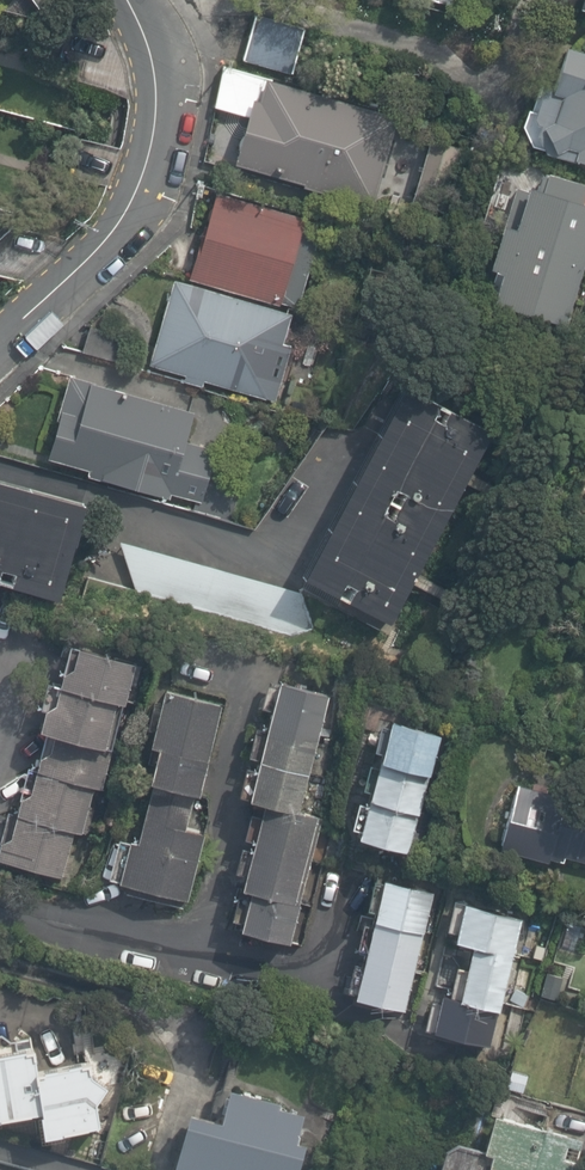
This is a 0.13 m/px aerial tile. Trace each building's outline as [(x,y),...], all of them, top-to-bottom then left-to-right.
[(584,9),(584,0),(559,0),(584,9)] [(512,110),(540,151),(584,163),(584,43),(573,39),(571,46),(547,40),(536,83),(520,79),(512,110)] [(217,60),(204,106),(231,114),(218,162),(365,203),(392,109),(217,60)] [(514,178),(501,219),(488,214),(473,256),(484,260),(472,295),(555,323),(584,233),(584,181),(529,162),(522,181),(514,178)] [(206,190),(181,272),(268,298),(292,216),(206,190)] [(270,402),(281,367),(273,365),(290,311),(167,271),(137,362),(177,375),(175,382),(204,391),(207,381),(270,402)] [(197,504),(208,457),(192,453),(202,410),(53,375),(33,457),(78,468),(77,475),(197,504)] [(497,423),(404,384),(301,575),(388,624),(497,423)] [(0,479),(0,584),(52,600),(83,503),(0,479)] [(307,598),(113,541),(132,591),(295,639),(307,598)] [(0,808),(0,857),(50,872),(63,827),(76,831),(102,741),(97,740),(121,655),(48,634),(23,724),(30,726),(12,789),(6,787),(0,808)] [(319,696),(265,679),(230,789),(248,795),(220,881),(232,885),(220,920),(282,940),(296,897),(278,892),(304,811),(284,805),(319,696)] [(192,790),(183,787),(216,705),(155,681),(151,693),(133,740),(138,742),(125,775),(142,782),(121,837),(111,834),(97,870),(170,899),(196,833),(178,826),(192,790)] [(334,833),(400,848),(429,723),(362,708),(334,833)] [(517,784),(500,850),(547,863),(549,859),(563,861),(564,857),(584,863),(584,806),(571,802),(571,797),(517,784)] [(422,883),(360,869),(333,989),(395,1003),(422,883)] [(496,975),(501,976),(516,911),(442,894),(433,933),(451,937),(440,987),(421,983),(412,1023),(477,1038),(492,974),(496,975)] [(12,1111),(14,1131),(100,1123),(96,1086),(76,1088),(73,1058),(11,1064),(9,1033),(0,1034),(0,1113),(12,1111)] [(160,1158),(201,1169),(292,1169),(310,1111),(186,1073),(160,1158)] [(433,1096),(416,1169),(558,1169),(568,1127),(433,1096)]
